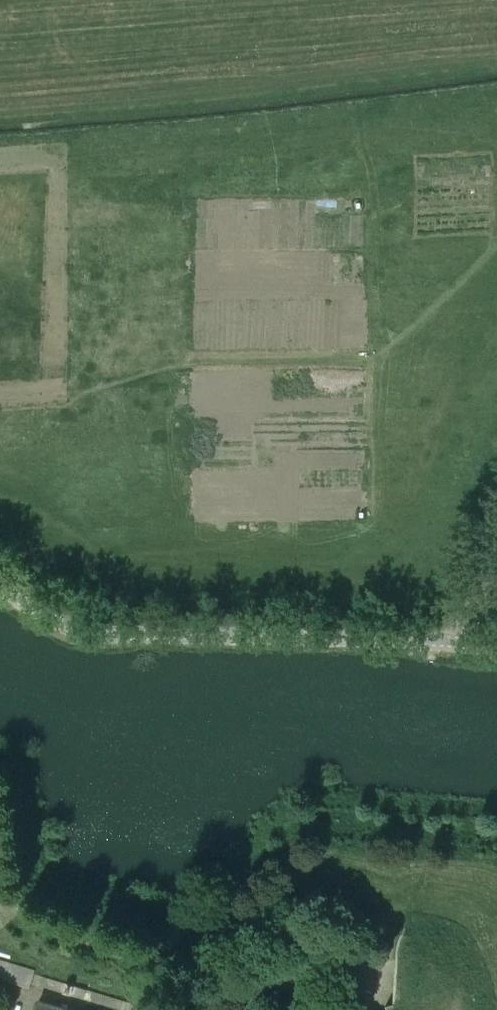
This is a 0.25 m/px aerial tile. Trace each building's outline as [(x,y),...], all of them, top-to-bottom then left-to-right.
[(130,1003),(129,1004),(34,976),(34,971),(0,961),(0,980),(30,989),(32,984),(109,1009),(152,1009),(130,1003)] [(39,1002),(37,1009),(69,1009),(39,1002)]
